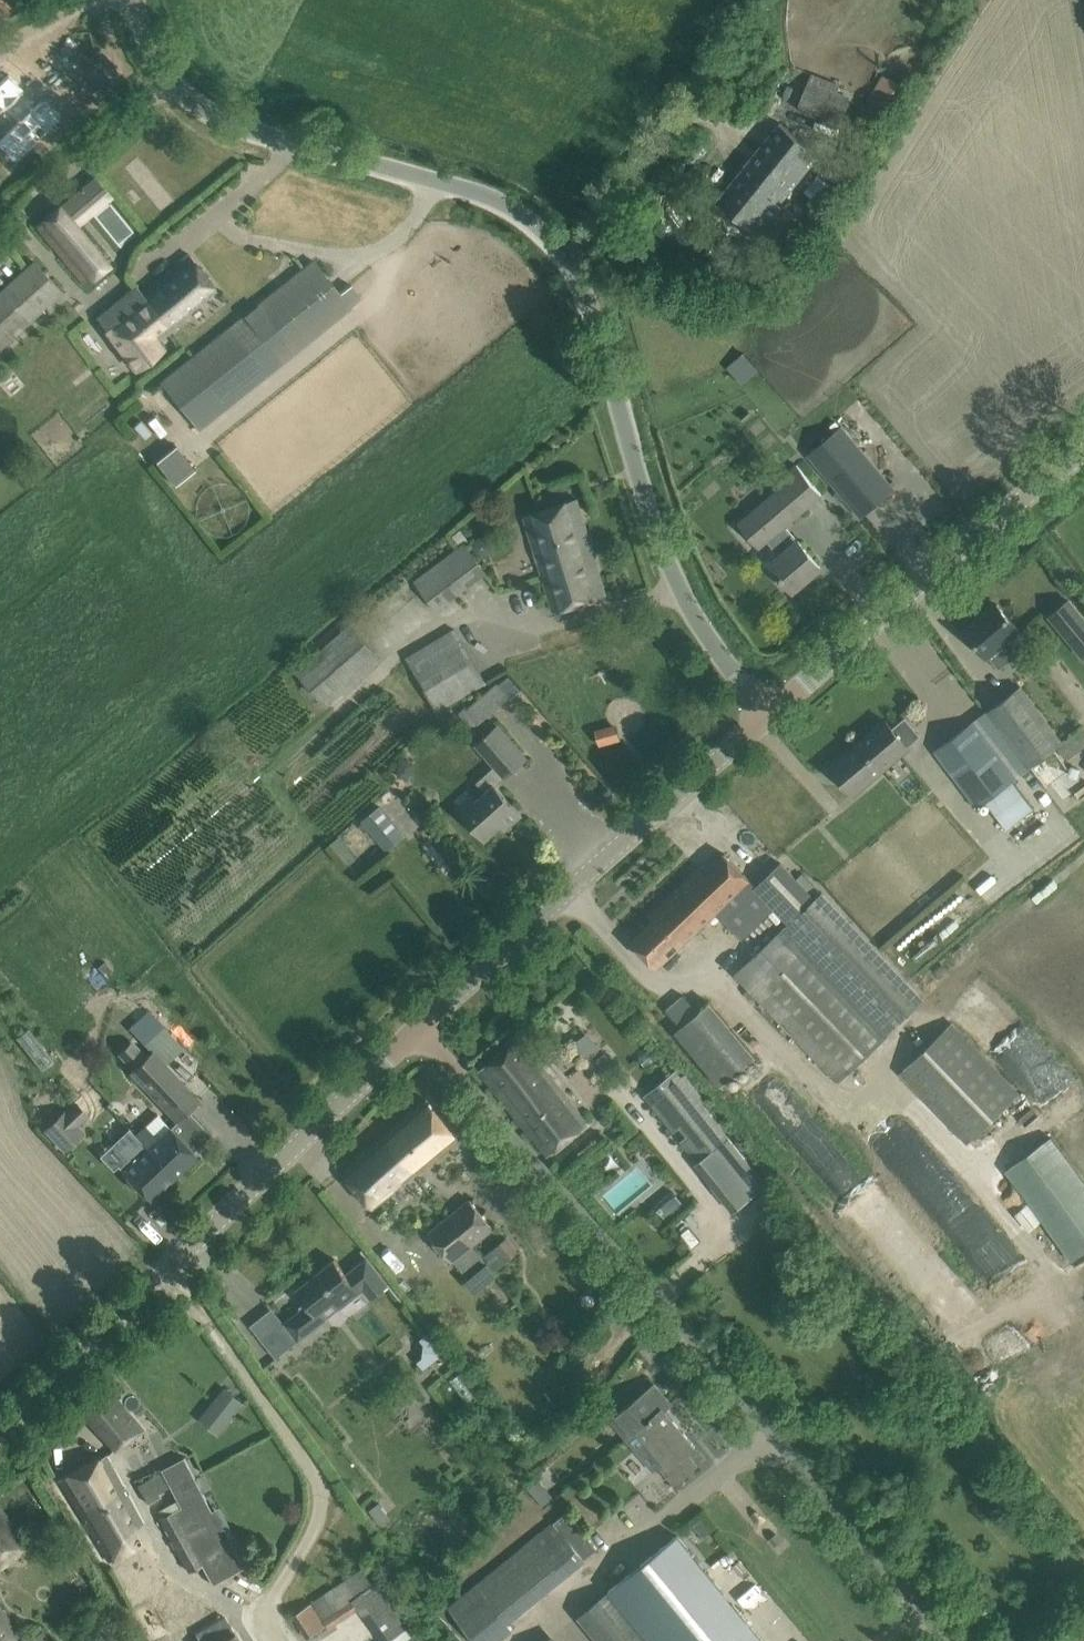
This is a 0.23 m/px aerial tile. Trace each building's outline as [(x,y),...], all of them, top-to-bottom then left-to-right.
[(2,19),(16,0),(0,0),(0,17),(2,19)] [(0,112),(1,112),(3,110),(16,123),(0,139),(0,147),(2,149),(3,149),(12,158),(11,159),(14,162),(50,128),(54,131),(59,127),(55,123),(62,116),(55,108),(54,109),(44,98),(40,102),(39,101),(33,107),(20,94),(25,90),(21,86),(21,87),(14,80),(15,80),(8,73),(0,81),(0,112)] [(811,73),(797,110),(837,126),(849,96),(845,94),(847,87),(811,73)] [(902,87),(881,75),(862,108),(883,121),(902,87)] [(774,200),(779,205),(819,154),(780,123),(717,201),(751,228),(774,200)] [(817,175),(803,192),(824,208),(838,191),(817,175)] [(59,206),(36,225),(68,264),(86,285),(92,279),(109,265),(91,244),(76,225),(59,206)] [(141,293),(171,330),(186,318),(184,315),(216,289),(188,255),(142,293),(141,293)] [(62,292),(32,259),(30,262),(27,259),(9,275),(12,279),(0,290),(0,349),(62,292)] [(350,306),(314,261),(161,383),(197,429),(350,306)] [(157,341),(171,330),(141,293),(142,293),(136,286),(97,318),(136,369),(163,348),(157,341)] [(743,353),(727,368),(742,384),(758,369),(743,353)] [(894,488),(841,426),(807,455),(861,517),(894,488)] [(175,443),(153,459),(173,484),(194,467),(175,443)] [(781,555),(771,563),(793,590),(820,567),(798,541),(797,541),(784,526),(821,494),(797,464),(778,480),(783,486),(739,523),(758,547),(768,540),(781,555)] [(556,610),(606,595),(576,498),(525,513),(556,610)] [(414,580),(437,610),(486,573),(464,544),(469,541),(460,530),(452,536),(459,546),(414,580)] [(1083,657),(1083,655),(1083,620),(1067,600),(1049,616),(1083,657)] [(965,630),(986,656),(1018,629),(997,604),(965,630)] [(294,671),(326,707),(381,660),(350,623),(294,671)] [(406,657),(436,712),(486,683),(454,628),(406,657)] [(469,710),(479,722),(509,696),(499,684),(469,710)] [(987,711),(1029,767),(1059,745),(1068,758),(1083,746),(1083,729),(1082,726),(1062,741),(1020,686),(987,711)] [(971,723),(935,749),(949,767),(978,806),(985,801),(988,798),(1013,779),(1029,767),(987,711),(971,723)] [(853,793),(908,747),(907,746),(919,735),(905,719),(893,729),(886,720),(831,767),(853,793)] [(600,745),(622,737),(617,722),(595,730),(600,745)] [(471,794),(457,807),(485,839),(506,821),(509,825),(521,814),(496,785),(526,759),(497,725),(477,743),(496,765),(477,782),(486,792),(477,800),(471,794)] [(363,821),(386,848),(403,834),(380,807),(363,821)] [(654,921),(632,942),(655,967),(714,911),(741,939),(775,907),(724,853),(704,873),(699,868),(649,916),(654,921)] [(924,998),(820,890),(732,975),(837,1084),(924,998)] [(1002,1010),(1007,1000),(990,990),(984,1000),(1002,1010)] [(755,1056),(709,1001),(697,1011),(683,994),(664,1009),(680,1026),(674,1032),(719,1086),(755,1056)] [(899,1074),(966,1144),(1019,1094),(951,1024),(899,1074)] [(163,1026),(144,1044),(150,1051),(163,1065),(183,1047),(163,1026)] [(516,1037),(478,1071),(516,1118),(547,1156),(588,1123),(542,1060),(538,1063),(528,1052),(528,1051),(516,1037)] [(163,1065),(150,1051),(131,1070),(178,1119),(197,1101),(163,1065)] [(699,1161),(728,1137),(676,1071),(646,1095),(699,1161)] [(102,1101),(89,1086),(43,1129),(64,1151),(84,1132),(78,1124),(102,1101)] [(427,1099),(384,1136),(416,1175),(459,1140),(427,1099)] [(145,1125),(135,1135),(147,1148),(146,1149),(172,1177),(196,1155),(193,1152),(210,1135),(192,1116),(175,1132),(170,1127),(157,1114),(145,1125)] [(416,1175),(384,1136),(342,1172),(374,1209),(416,1175)] [(1083,1251),(1083,1186),(1050,1138),(1004,1170),(1069,1262),(1083,1251)] [(146,1149),(123,1171),(134,1183),(149,1199),(172,1177),(146,1149)] [(666,1218),(683,1203),(675,1193),(657,1208),(666,1218)] [(450,1216),(473,1244),(493,1228),(470,1199),(450,1216)] [(473,1244),(450,1216),(429,1233),(452,1261),(473,1244)] [(284,1323),(263,1341),(276,1358),(298,1341),(322,1322),(327,1319),(321,1312),(335,1301),(340,1308),(363,1290),(370,1298),(388,1284),(367,1257),(346,1274),(334,1259),(296,1289),(308,1304),(284,1323)] [(424,1368),(443,1356),(430,1334),(410,1346),(424,1368)] [(104,1383),(76,1407),(117,1451),(143,1429),(119,1400),(104,1383)] [(671,1404),(654,1384),(617,1415),(628,1428),(623,1432),(628,1438),(638,1429),(637,1429),(662,1407),(664,1410),(671,1404)] [(218,1435),(246,1403),(225,1385),(197,1417),(218,1435)] [(638,1429),(628,1438),(627,1439),(653,1471),(665,1461),(669,1467),(664,1471),(675,1484),(697,1465),(687,1453),(695,1446),(664,1410),(662,1407),(637,1429),(638,1429)] [(77,1511),(122,1487),(105,1455),(58,1479),(77,1511)] [(181,1507),(159,1519),(189,1572),(201,1565),(212,1585),(245,1566),(234,1546),(239,1544),(233,1533),(218,1542),(202,1514),(210,1510),(182,1458),(161,1469),(181,1507)] [(159,1473),(138,1487),(150,1505),(161,1498),(159,1494),(169,1488),(159,1473)] [(122,1487),(77,1511),(107,1561),(130,1549),(121,1530),(141,1524),(122,1487)] [(548,1488),(537,1498),(546,1507),(556,1498),(548,1488)] [(24,1548),(15,1535),(19,1532),(0,1509),(0,1567),(24,1548)] [(564,1513),(553,1522),(582,1559),(594,1549),(564,1513)] [(702,1519),(692,1527),(703,1539),(712,1532),(702,1519)] [(504,1622),(582,1559),(553,1522),(445,1608),(472,1640),(495,1640),(509,1629),(504,1622)] [(645,1640),(763,1640),(677,1535),(606,1593),(645,1640)] [(365,1564),(291,1618),(307,1639),(326,1625),(330,1631),(357,1611),(379,1640),(421,1640),(365,1564)] [(0,1607),(0,1640),(13,1640),(20,1636),(0,1607)] [(199,1640),(240,1640),(225,1616),(195,1635),(199,1640)] [(82,1633),(88,1640),(110,1640),(98,1622),(82,1633)] [(29,1640),(48,1640),(42,1632),(29,1640)]
